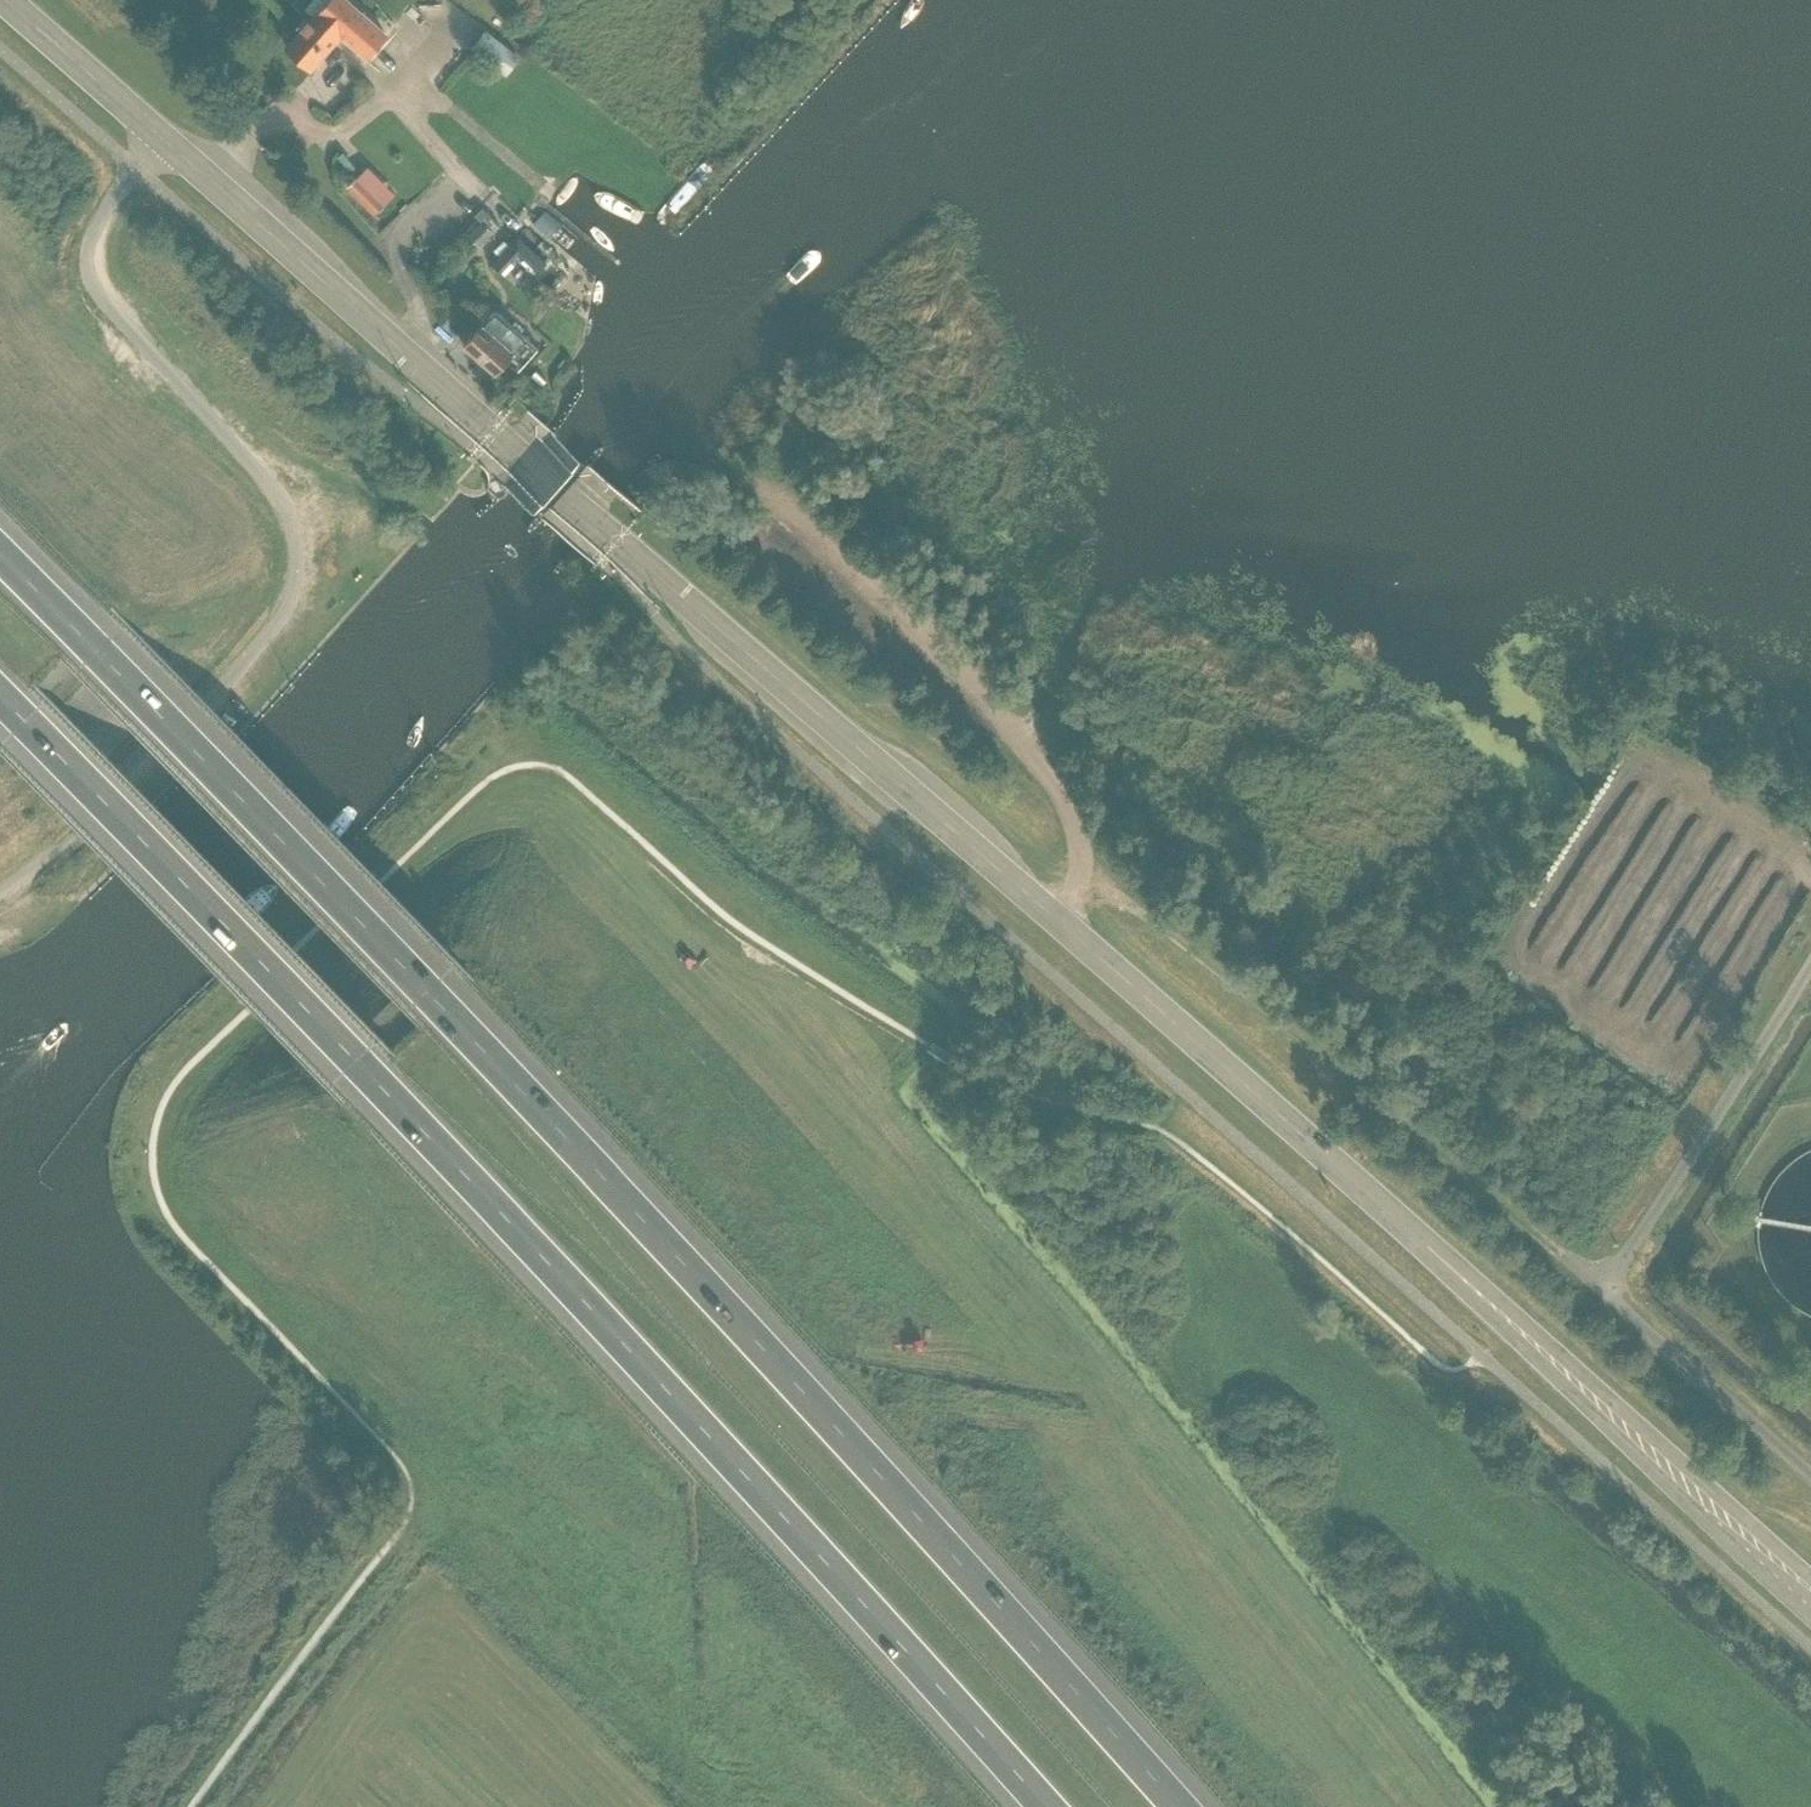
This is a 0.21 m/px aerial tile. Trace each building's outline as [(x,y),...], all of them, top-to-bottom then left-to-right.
[(385,34),(347,0),(332,0),(314,20),(312,19),(287,47),(310,68),(341,34),(366,56),(385,34)] [(485,29),(472,45),(506,71),(518,55),(485,29)] [(395,199),(366,169),(345,187),(374,216),(395,199)] [(500,224),(482,207),(474,215),(481,221),(467,236),(479,247),(500,224)] [(519,233),(492,261),(500,269),(518,250),(537,268),(546,259),(519,233)] [(495,373),(506,360),(526,337),(494,309),(462,344),(495,373)]
